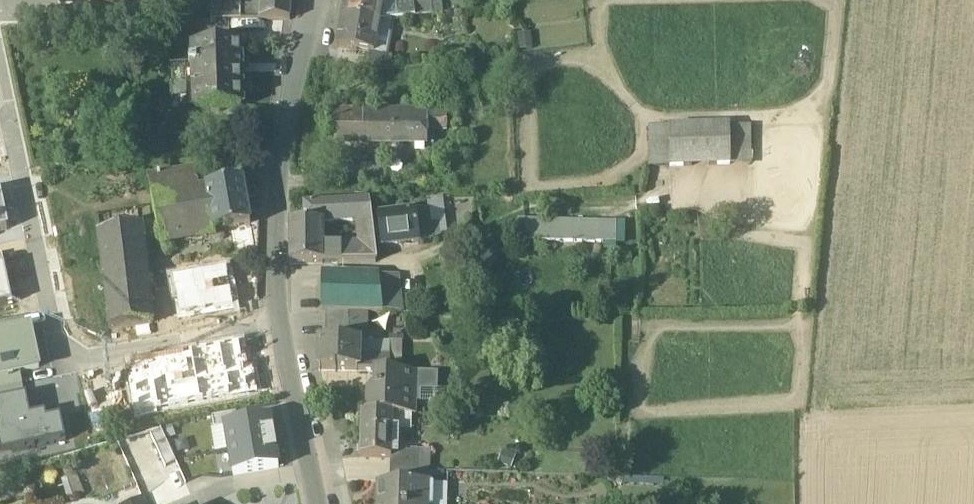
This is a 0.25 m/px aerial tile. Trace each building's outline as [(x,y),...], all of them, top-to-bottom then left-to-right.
[(261,9),(260,21),(290,20),(291,0),(262,0),(261,9)] [(343,16),(380,22),(382,12),(384,0),(346,0),(343,16)] [(431,1),(413,3),(415,17),(432,15),(431,1)] [(413,3),(396,6),(396,10),(382,12),(380,22),(415,17),(413,3)] [(240,9),(213,7),(212,22),(230,22),(240,21),(240,9)] [(261,9),(240,9),(240,21),(260,21),(261,9)] [(380,22),(343,16),(338,47),(369,53),(374,54),(380,22)] [(212,22),(205,22),(206,47),(231,46),(230,22),(212,22)] [(245,39),(262,38),(261,23),(244,24),(245,39)] [(206,47),(197,47),(197,65),(191,65),(191,70),(193,70),(194,108),(242,107),(241,74),(245,74),(244,45),(231,46),(206,47)] [(374,54),(369,53),(366,68),(379,70),(391,69),(393,57),(374,54)] [(429,109),(382,110),(382,141),(429,140),(429,127),(429,109)] [(448,109),(429,109),(429,127),(448,126),(448,109)] [(382,110),(335,111),(335,142),(382,141),(382,110)] [(730,126),(670,128),(670,167),(730,164),(730,126)] [(670,128),(648,129),(648,168),(670,167),(670,128)] [(239,162),(214,162),(218,187),(242,183),(239,162)] [(181,176),(181,175),(161,176),(161,173),(158,173),(158,176),(149,176),(153,199),(199,191),(200,191),(197,176),(181,176)] [(200,191),(199,191),(206,234),(251,226),(248,206),(243,183),(218,187),(200,191)] [(9,230),(1,191),(0,192),(0,232),(9,230)] [(199,191),(153,199),(161,242),(206,234),(199,191)] [(370,202),(303,204),(303,224),(323,223),(358,222),(361,249),(323,248),(323,264),(377,263),(370,202)] [(428,210),(379,216),(383,248),(432,241),(432,240),(437,239),(436,229),(431,230),(428,210)] [(540,222),(519,221),(519,242),(540,242),(540,222)] [(617,223),(540,222),(540,242),(617,244),(617,223)] [(323,248),(323,223),(303,224),(290,224),(290,264),(323,264),(323,248)] [(141,228),(118,232),(120,248),(143,245),(141,228)] [(143,245),(120,248),(118,232),(97,235),(102,272),(103,279),(108,318),(110,330),(153,324),(143,245)] [(0,267),(0,307),(13,304),(5,266),(0,267)] [(174,281),(180,319),(234,310),(228,272),(174,281)] [(398,276),(379,278),(379,280),(383,313),(403,314),(398,276)] [(379,280),(322,278),(322,312),(325,312),(349,313),(383,314),(383,313),(379,280)] [(349,313),(325,312),(325,338),(348,338),(349,313)] [(41,370),(32,327),(0,334),(0,379),(41,370)] [(388,343),(359,343),(359,358),(390,359),(390,372),(395,372),(395,363),(402,364),(402,337),(392,337),(388,343)] [(359,343),(320,342),(320,371),(359,372),(359,358),(359,343)] [(139,415),(247,396),(239,347),(179,357),(180,366),(132,374),(139,415)] [(390,359),(359,358),(359,372),(378,372),(390,372),(390,359)] [(390,372),(378,372),(378,386),(374,386),(374,387),(372,387),(367,391),(367,414),(392,415),(416,416),(417,373),(395,372),(390,372)] [(64,439),(59,418),(46,421),(44,415),(30,419),(25,396),(0,402),(0,428),(1,431),(0,432),(0,444),(2,453),(64,439)] [(225,427),(238,424),(236,413),(212,417),(214,428),(225,427)] [(367,414),(363,414),(361,459),(390,460),(390,458),(392,415),(367,414)] [(225,427),(233,476),(279,468),(270,419),(238,424),(225,427)] [(418,451),(410,451),(410,459),(418,459),(418,451)] [(410,459),(390,458),(390,460),(390,471),(417,472),(418,459),(410,459)] [(417,472),(390,471),(390,483),(418,484),(418,472),(417,472)] [(192,494),(187,483),(186,484),(153,499),(156,503),(170,503),(192,494)] [(379,483),(378,503),(447,503),(448,485),(432,485),(418,484),(390,483),(379,483)]
